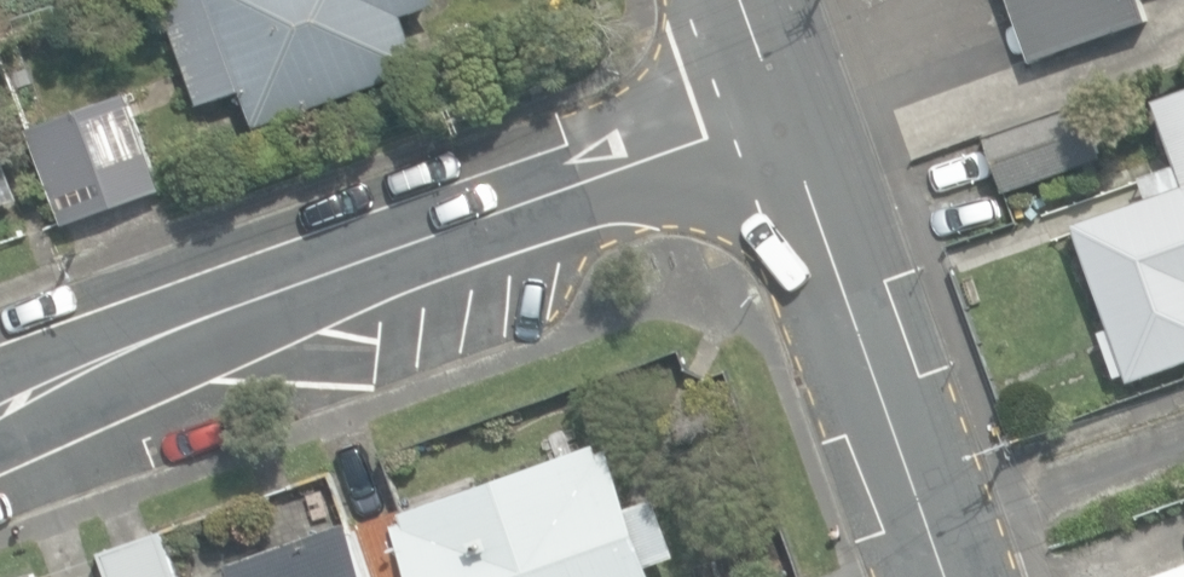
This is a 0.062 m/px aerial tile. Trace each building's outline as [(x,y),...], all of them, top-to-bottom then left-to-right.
[(254,130),(423,71),(404,15),(434,4),(432,0),(161,0),(198,106),(241,91),(254,130)] [(1028,65),(1118,34),(1117,32),(1147,22),(1139,0),(1006,0),(1028,65)] [(1,42),(15,88),(32,83),(18,37),(1,42)] [(1153,103),(1176,165),(1139,178),(1146,197),(1072,224),(1109,329),(1098,334),(1114,378),(1124,375),(1127,382),(1183,362),(1183,92),(1153,103)] [(48,174),(67,225),(161,190),(154,174),(124,93),(30,128),(48,174)] [(998,174),(1005,192),(1052,174),(1102,155),(1082,101),(985,138),(998,174)] [(17,200),(7,174),(0,154),(0,206),(17,200)] [(643,562),(671,553),(653,498),(628,507),(608,446),(596,450),(594,446),(399,511),(398,507),(355,522),(353,517),(232,558),(228,561),(233,576),(648,576),(643,562)] [(107,576),(177,576),(160,531),(98,553),(107,576)] [(1144,576),(1183,576),(1183,563),(1144,576)]
